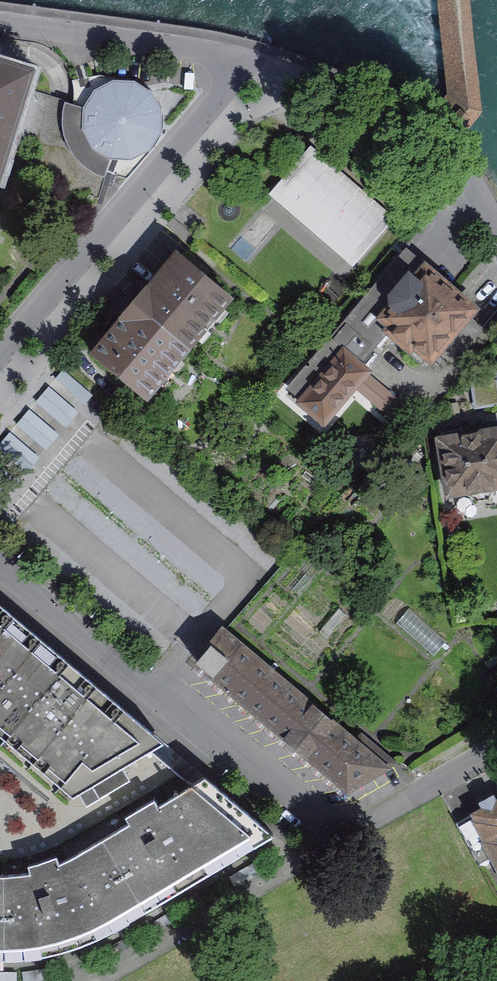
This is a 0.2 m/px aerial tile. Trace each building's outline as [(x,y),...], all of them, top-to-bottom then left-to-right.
[(7,141),(24,87),(28,74),(0,65),(0,163),(7,141)] [(60,100),(24,87),(7,141),(32,149),(24,175),(98,198),(107,172),(127,178),(155,146),(164,121),(162,111),(157,97),(146,86),(133,80),(98,76),(74,79),(75,91),(73,104),(60,100)] [(385,218),(312,155),(278,193),(352,256),(385,218)] [(472,309),(407,253),(290,389),(323,417),(363,371),(355,364),(387,327),(396,335),(393,339),(424,365),(440,346),(454,359),(479,329),(465,317),(472,309)] [(179,254),(137,304),(186,346),(195,336),(203,342),(228,314),(220,307),(229,296),(179,254)] [(137,304),(94,354),(144,396),(153,385),(161,392),(186,363),(178,356),(186,346),(137,304)] [(439,431),(449,492),(467,489),(468,494),(477,501),(488,499),(489,506),(496,505),(496,432),(482,434),(480,422),(460,426),(460,427),(439,431)] [(383,474),(395,484),(426,449),(413,438),(383,474)] [(59,804),(151,750),(164,742),(0,604),(0,754),(59,804)] [(223,631),(197,662),(347,789),(393,763),(361,736),(356,743),(223,631)] [(3,873),(30,870),(56,863),(79,850),(102,837),(192,783),(151,750),(59,804),(0,754),(0,873),(3,873)] [(273,834),(204,776),(192,783),(102,837),(146,910),(273,834)] [(456,822),(471,850),(483,843),(496,868),(496,800),(456,822)] [(113,929),(146,910),(102,837),(79,850),(56,863),(30,870),(3,873),(4,958),(42,955),(79,944),(113,929)]
